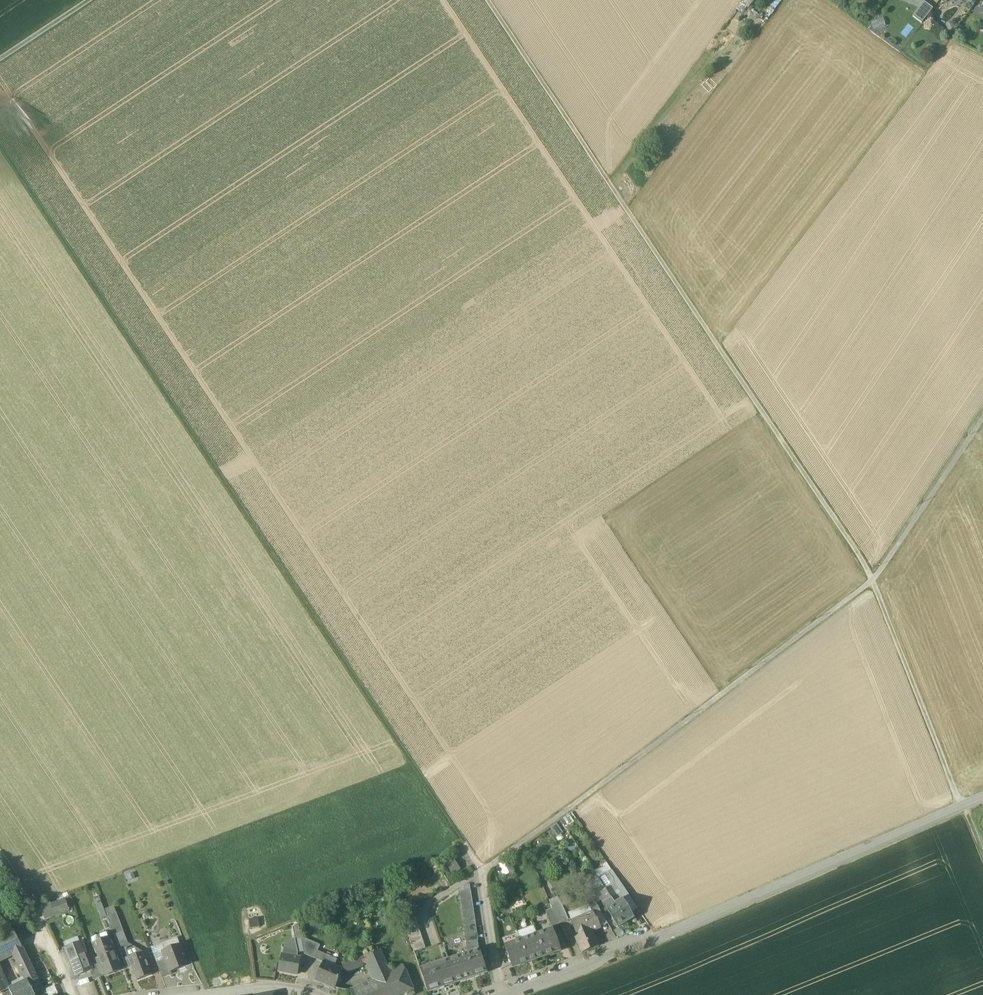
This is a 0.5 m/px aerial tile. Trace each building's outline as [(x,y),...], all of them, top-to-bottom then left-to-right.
[(918,0),(902,0),(920,8),(924,3),(921,1),(918,0)] [(913,17),(922,24),(933,10),(924,3),(920,8),(913,17)] [(549,827),(555,836),(561,832),(555,823),(549,827)] [(459,870),(454,861),(447,865),(453,874),(459,870)] [(514,872),(510,861),(504,863),(509,874),(514,872)] [(509,874),(504,863),(499,865),(503,876),(509,874)] [(612,871),(599,880),(602,886),(604,889),(605,890),(613,885),(610,880),(616,876),(612,871)] [(616,876),(610,880),(613,885),(619,882),(616,876)] [(594,890),(602,886),(599,880),(586,887),(590,894),(594,890)] [(629,895),(619,882),(613,885),(623,899),(629,895)] [(623,899),(613,885),(605,890),(614,904),(623,899)] [(602,886),(594,890),(601,900),(606,909),(614,904),(605,890),(604,889),(602,886)] [(601,900),(594,890),(590,894),(596,903),(601,900)] [(471,891),(459,892),(466,943),(478,941),(471,891)] [(596,903),(590,894),(584,896),(592,913),(593,914),(594,913),(594,914),(600,911),(596,903)] [(567,896),(559,900),(561,906),(562,905),(570,902),(567,896)] [(99,897),(95,898),(102,918),(107,916),(104,910),(99,897)] [(634,918),(623,899),(614,904),(626,923),(634,918)] [(65,900),(51,905),(56,916),(69,911),(65,900)] [(559,900),(550,904),(552,910),(558,925),(568,921),(562,905),(561,906),(559,900)] [(626,923),(614,904),(606,909),(618,928),(626,923)] [(114,907),(104,910),(107,916),(116,913),(114,907)] [(558,925),(552,910),(546,912),(552,928),(558,925)] [(116,913),(107,916),(110,924),(119,921),(116,913)] [(414,913),(402,917),(414,952),(426,949),(414,913)] [(592,913),(573,921),(574,922),(572,923),(576,932),(578,932),(578,933),(574,935),(575,938),(592,931),(593,931),(601,928),(597,919),(596,920),(594,914),(594,913),(593,914),(592,913)] [(258,918),(248,919),(250,928),(259,926),(258,918)] [(119,921),(110,924),(114,935),(123,931),(119,921)] [(299,926),(293,927),(295,940),(297,952),(297,953),(298,953),(304,954),(302,939),(299,926)] [(553,929),(537,935),(545,957),(561,951),(553,929)] [(0,938),(0,959),(13,953),(22,948),(14,931),(0,938)] [(123,931),(114,935),(118,947),(124,945),(128,944),(123,931)] [(592,931),(575,938),(581,954),(599,946),(593,931),(592,931)] [(106,976),(120,971),(107,934),(92,940),(99,958),(106,976)] [(537,935),(521,941),(529,962),(545,957),(537,935)] [(163,952),(181,946),(177,939),(151,949),(157,963),(166,960),(163,952)] [(320,945),(305,939),(302,939),(304,954),(304,955),(314,959),(317,951),(318,951),(320,945)] [(295,940),(284,946),(282,955),(297,958),(298,953),(297,953),(295,940)] [(478,941),(466,943),(468,951),(469,951),(469,954),(479,951),(478,941)] [(521,941),(505,946),(513,968),(529,962),(521,941)] [(136,949),(128,944),(124,945),(128,958),(139,955),(136,949)] [(90,967),(81,945),(65,950),(70,962),(71,962),(76,976),(90,971),(91,971),(90,967)] [(124,945),(118,947),(126,968),(131,966),(128,958),(124,945)] [(187,963),(181,946),(163,952),(166,960),(170,972),(171,972),(180,968),(179,966),(187,963)] [(22,948),(13,953),(16,957),(25,953),(22,948)] [(380,950),(365,957),(368,965),(376,982),(380,991),(395,984),(389,971),(380,950)] [(480,950),(449,961),(456,983),(487,972),(480,950)] [(318,951),(317,951),(314,959),(323,963),(323,962),(334,967),(337,960),(318,951)] [(25,953),(16,957),(19,964),(28,959),(25,953)] [(139,955),(128,958),(131,966),(137,981),(152,975),(143,953),(139,955)] [(297,958),(282,955),(279,972),(296,975),(300,959),(297,958)] [(365,957),(343,966),(346,974),(368,965),(365,957)] [(106,976),(99,958),(93,960),(95,965),(100,978),(106,976)] [(28,959),(19,964),(22,971),(31,966),(28,959)] [(166,960),(157,963),(162,978),(172,974),(171,972),(170,972),(166,960)] [(449,961),(420,970),(428,992),(456,983),(449,961)] [(334,967),(323,962),(323,963),(316,981),(335,989),(343,970),(334,967)] [(100,978),(95,965),(90,967),(91,971),(90,971),(93,980),(100,978)] [(389,971),(395,984),(400,994),(401,994),(413,990),(403,965),(389,971)] [(31,966),(22,971),(25,977),(27,981),(28,981),(30,984),(38,980),(31,966)] [(25,977),(5,987),(7,991),(9,990),(11,994),(12,994),(35,994),(30,984),(28,981),(27,981),(25,977)] [(38,980),(30,984),(32,989),(40,985),(38,980)] [(359,990),(360,993),(356,994),(382,994),(380,991),(376,982),(359,990)] [(56,992),(52,984),(43,988),(46,994),(51,994),(56,992)] [(380,991),(382,994),(400,994),(395,984),(380,991)] [(32,989),(35,994),(40,994),(44,993),(40,985),(32,989)]
